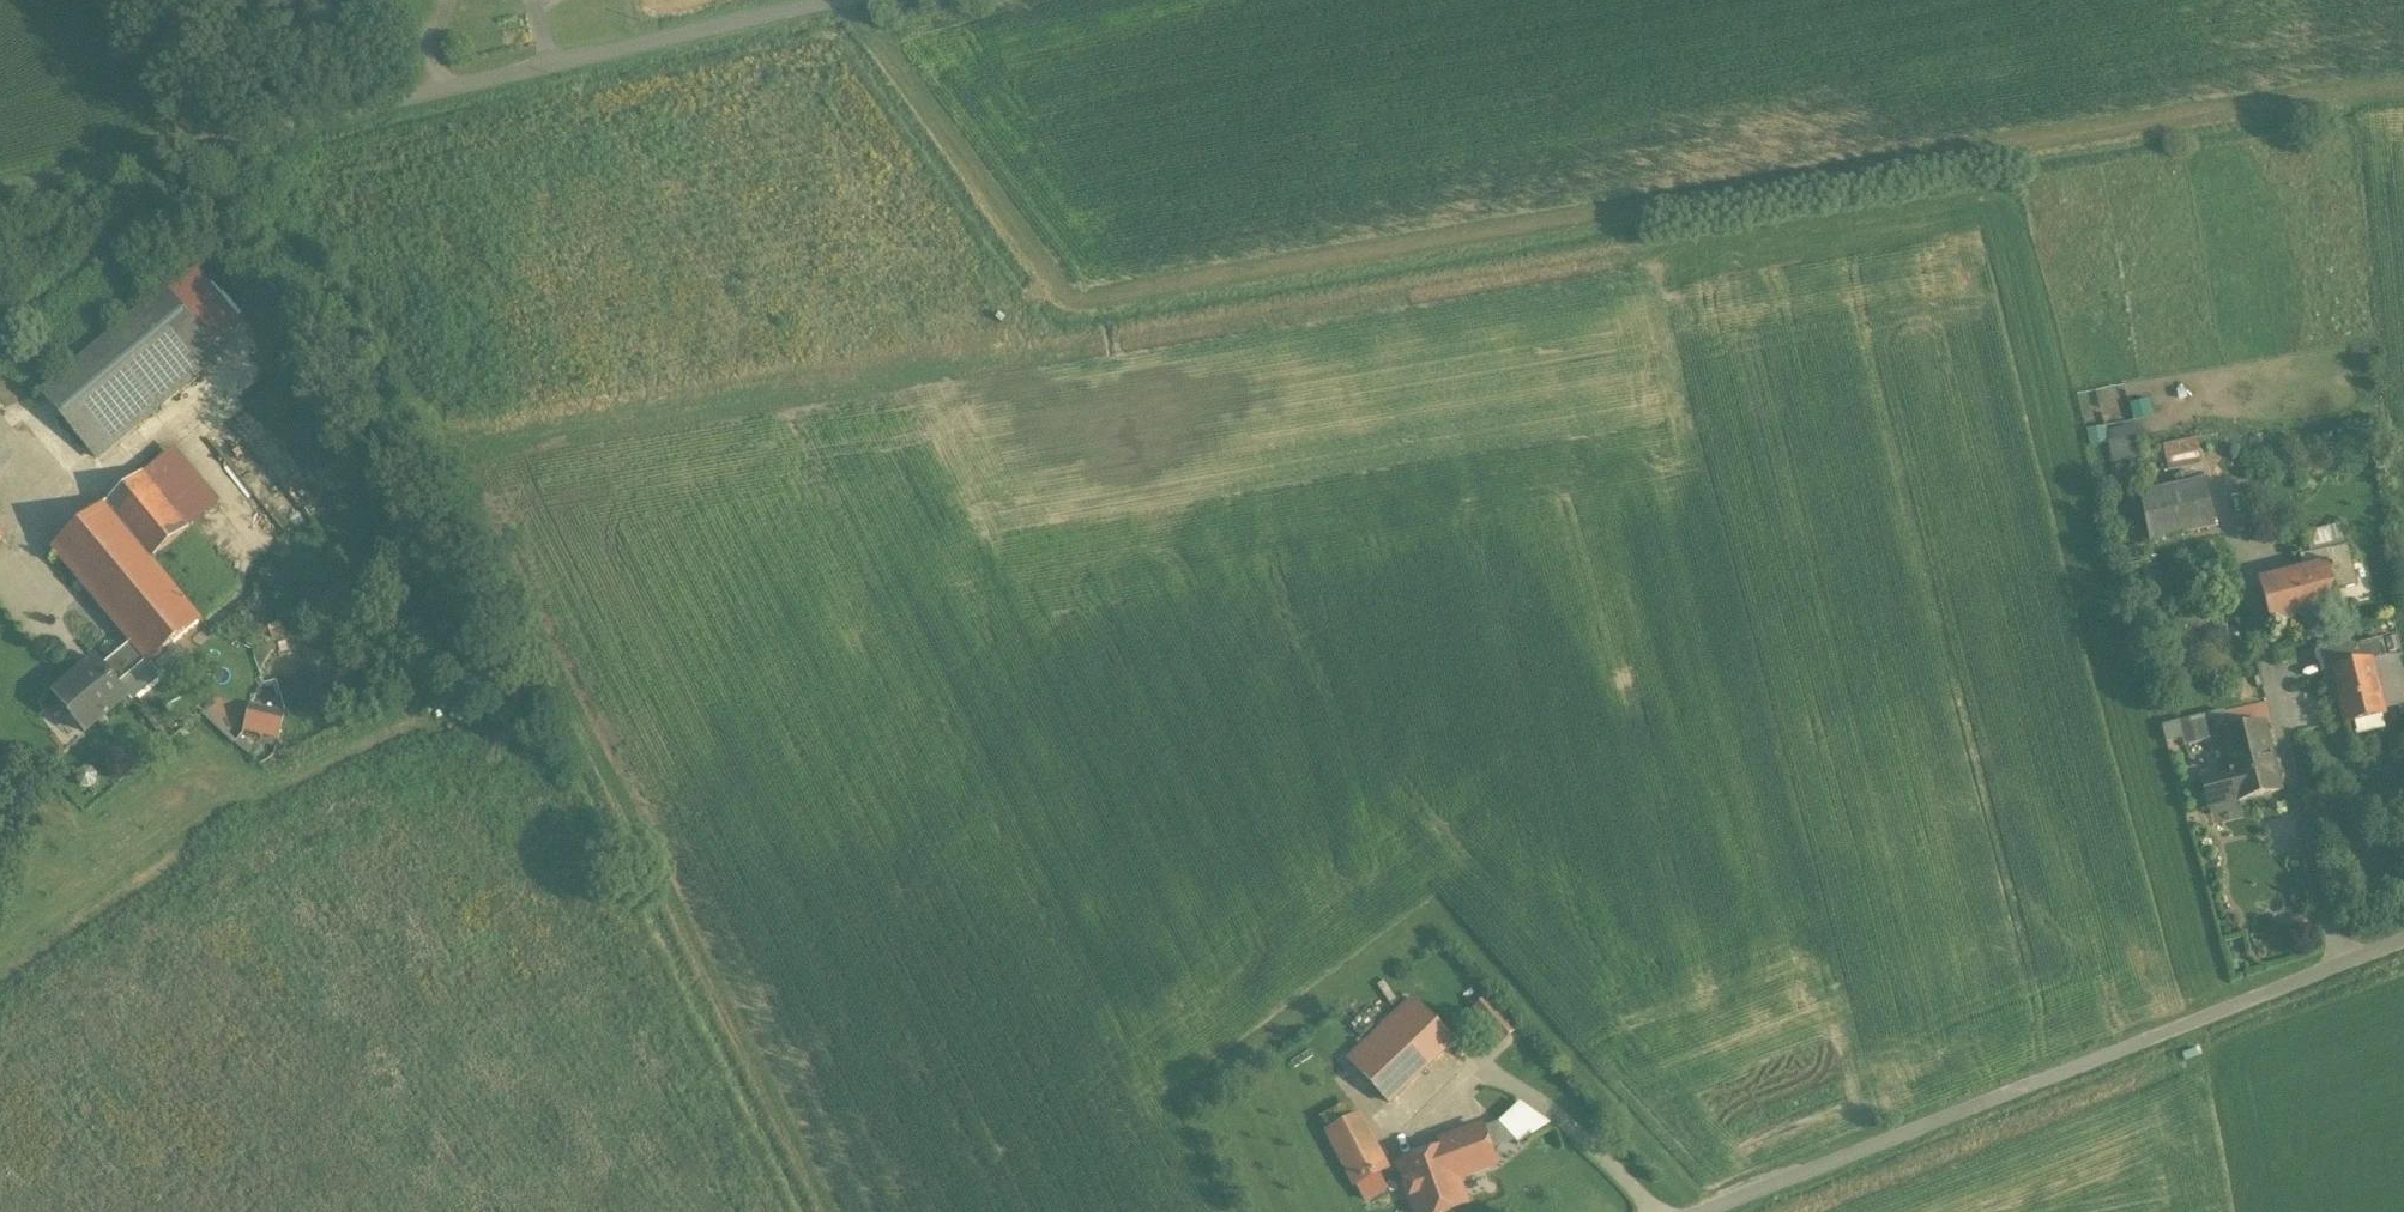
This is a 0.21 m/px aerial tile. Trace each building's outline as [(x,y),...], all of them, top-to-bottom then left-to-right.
[(147,306),(43,393),(97,458),(201,371),(147,306)] [(2107,429),(2112,461),(2142,457),(2138,425),(2107,429)] [(315,528),(243,430),(225,443),(264,495),(260,497),(294,543),(315,528)] [(2162,444),(2169,471),(2204,462),(2197,435),(2162,444)] [(2244,467),(2214,475),(2219,495),(2249,487),(2244,467)] [(144,473),(54,548),(132,643),(148,662),(150,664),(201,622),(149,561),(189,527),(144,473)] [(2204,483),(2139,497),(2148,541),(2214,526),(2204,483)] [(2311,550),(2344,542),(2340,525),(2307,533),(2311,550)] [(2329,550),(2298,558),(2302,573),(2325,568),(2326,573),(2335,570),(2329,550)] [(2302,573),(2260,584),(2270,625),(2336,608),(2326,573),(2325,568),(2302,573)] [(2374,642),(2349,649),(2353,665),(2370,661),(2379,659),(2374,642)] [(132,643),(103,667),(98,661),(97,662),(72,683),(71,682),(54,696),(84,732),(128,696),(119,686),(148,662),(132,643)] [(2353,665),(2331,671),(2332,672),(2339,703),(2345,724),(2383,714),(2370,661),(2353,665)] [(148,662),(119,686),(128,696),(129,695),(136,697),(161,676),(150,664),(148,662)] [(2332,672),(2322,674),(2330,705),(2339,703),(2332,672)] [(280,738),(285,710),(249,703),(243,731),(280,738)] [(2222,710),(2174,722),(2182,747),(2221,736),(2221,735),(2228,733),(2222,710)] [(2228,733),(2221,735),(2221,736),(2230,770),(2200,777),(2207,804),(2237,797),(2238,799),(2278,789),(2262,725),(2228,733)] [(1413,999),(1349,1059),(1348,1060),(1389,1103),(1420,1072),(1421,1072),(1453,1040),(1413,999)] [(1514,1030),(1495,1009),(1484,1019),(1503,1040),(1514,1030)] [(1359,1116),(1328,1132),(1354,1184),(1385,1168),(1359,1116)] [(1498,1124),(1482,1130),(1490,1150),(1514,1141),(1517,1145),(1518,1143),(1499,1123),(1498,1124)] [(1398,1164),(1416,1211),(1441,1211),(1465,1203),(1456,1177),(1494,1163),(1490,1150),(1482,1130),(1481,1127),(1441,1142),(1443,1148),(1398,1164)]
